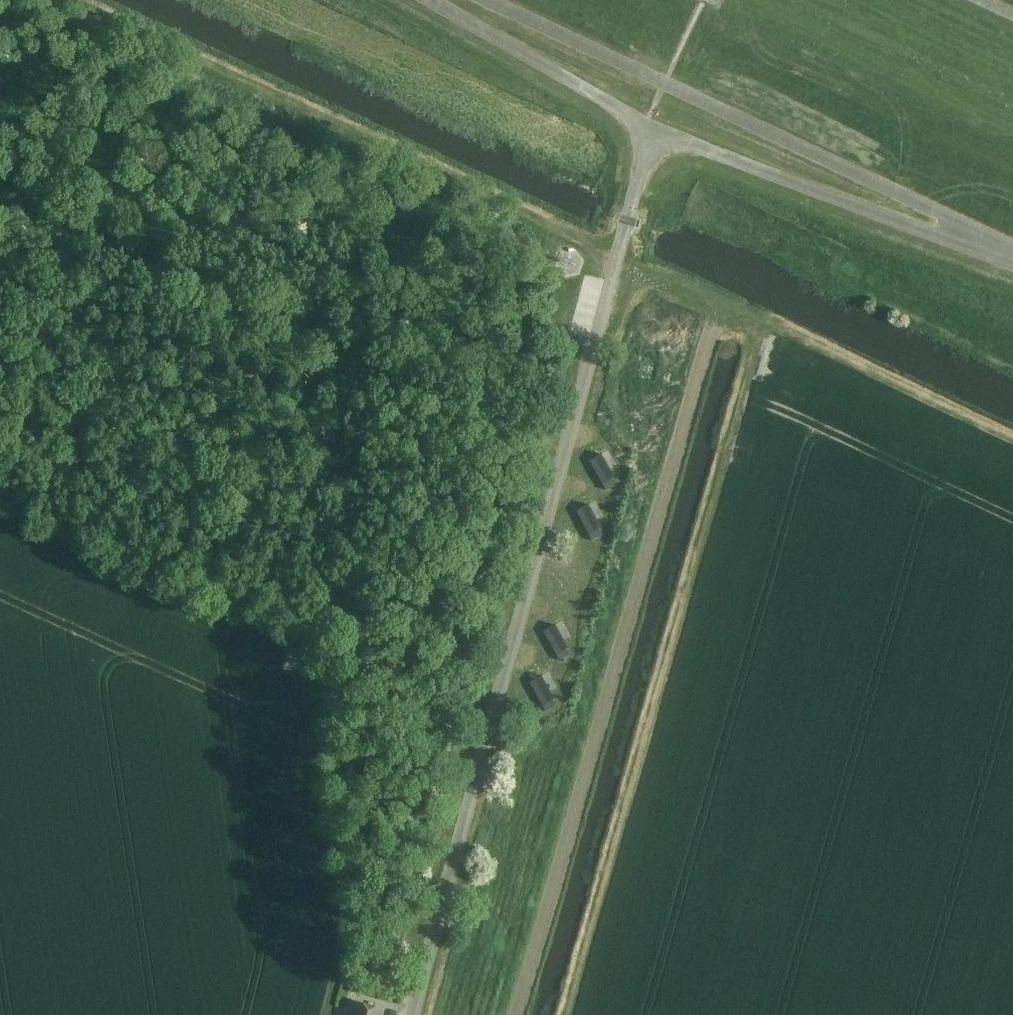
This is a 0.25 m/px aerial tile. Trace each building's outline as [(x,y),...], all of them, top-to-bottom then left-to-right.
[(601,453),(589,460),(602,484),(614,477),(601,453)] [(588,504),(575,511),(589,535),(601,528),(588,504)] [(555,624),(543,631),(556,655),(568,648),(555,624)] [(541,675),(529,682),(542,706),(554,699),(541,675)] [(352,979),(348,992),(357,995),(361,982),(352,979)] [(351,1004),(348,1014),(376,1014),(377,1011),(351,1004)]
